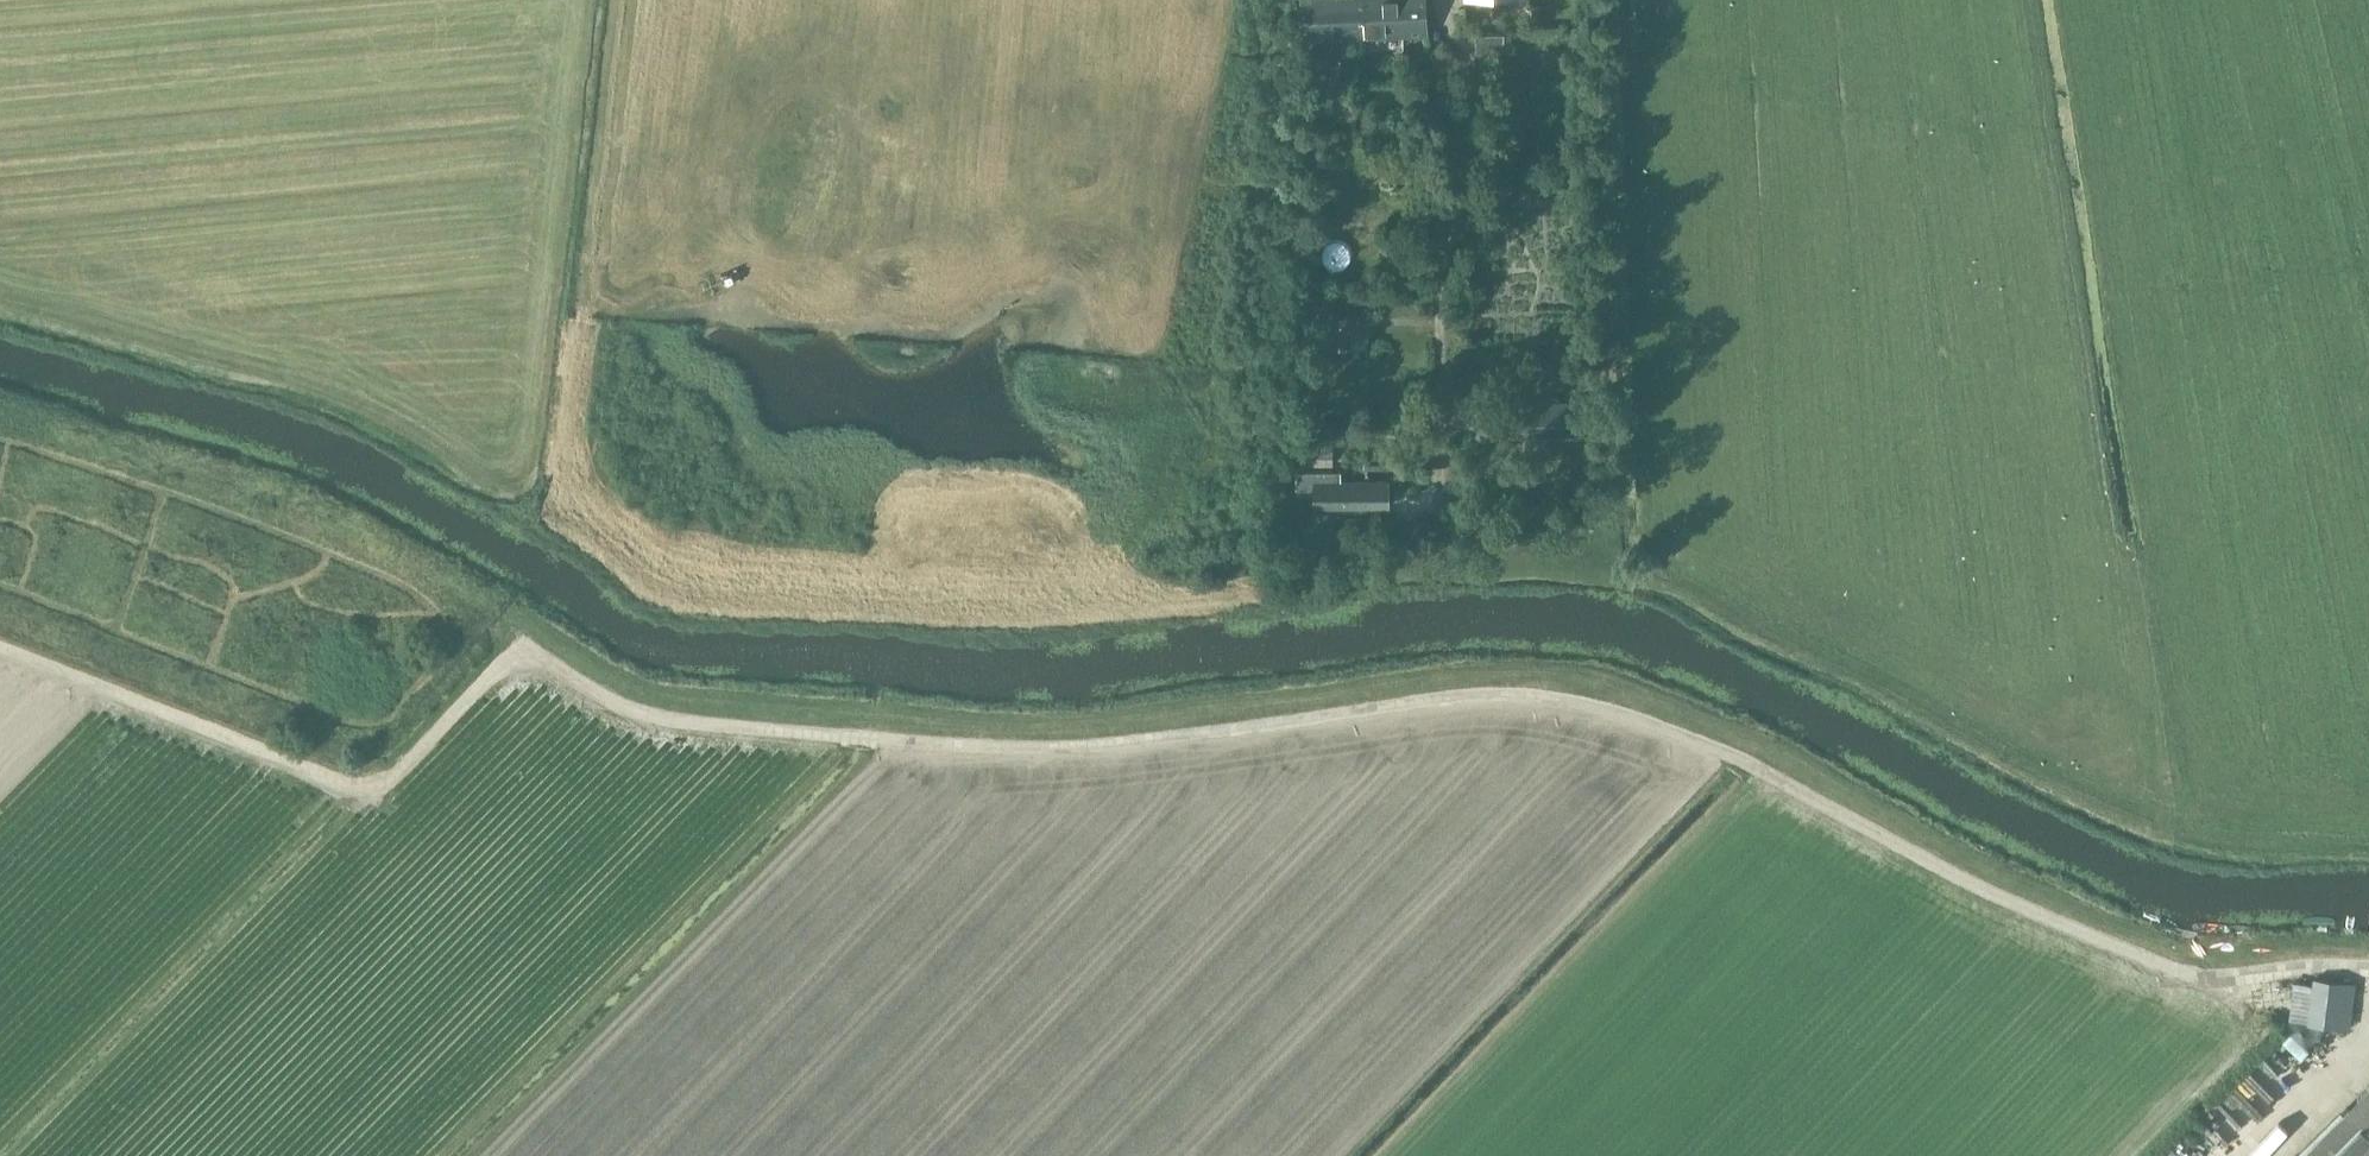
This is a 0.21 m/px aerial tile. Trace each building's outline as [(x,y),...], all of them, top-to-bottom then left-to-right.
[(1360,0),(1302,0),(1305,42),(1363,40),(1360,0)] [(1363,40),(1430,37),(1427,0),(1360,0),(1363,40)] [(1505,33),(1477,33),(1477,51),(1505,50),(1505,33)] [(1366,41),(1353,41),(1354,63),(1367,62),(1366,41)] [(1361,317),(1320,317),(1320,345),(1360,345),(1361,317)] [(1481,402),(1481,438),(1575,437),(1575,400),(1547,401),(1547,397),(1532,397),(1532,401),(1481,402)] [(1313,404),(1301,405),(1302,418),(1315,417),(1313,404)] [(1299,445),(1298,465),(1333,465),(1333,445),(1317,445),(1317,442),(1310,442),(1310,445),(1299,445)] [(1341,471),(1297,471),(1297,488),(1316,488),(1316,507),(1390,507),(1390,480),(1341,480),(1341,471)] [(2309,1022),(2325,1024),(2340,1027),(2346,984),(2331,982),(2330,982),(2314,980),(2309,1022)] [(2300,1155),(2368,1155),(2368,1087),(2300,1155)]
